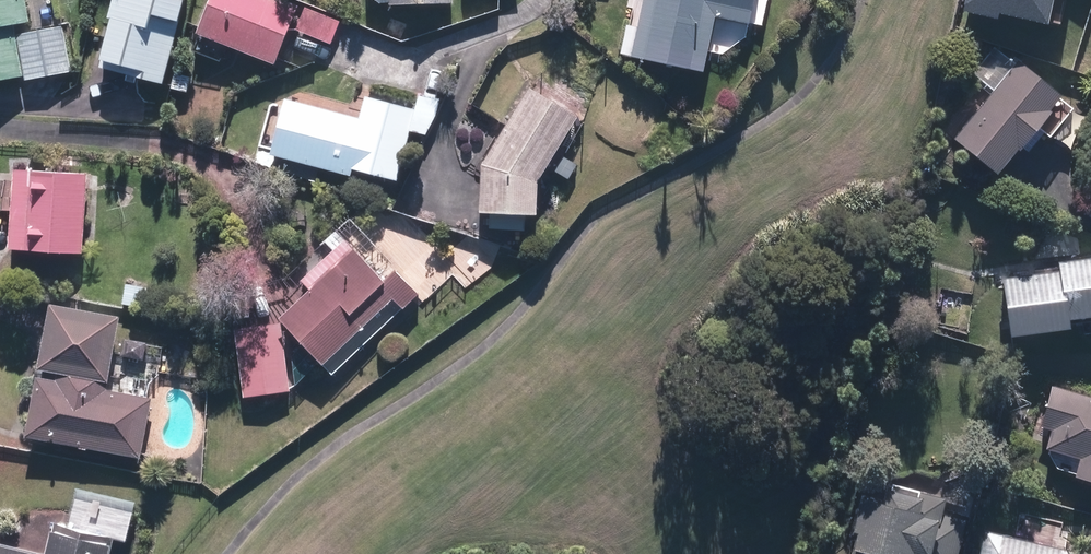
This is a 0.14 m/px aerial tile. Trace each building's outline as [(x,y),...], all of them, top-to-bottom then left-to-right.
[(53,0),(0,0),(0,85),(77,74),(70,26),(57,28),(53,0)] [(184,0),(119,0),(102,67),(163,83),(184,0)] [(285,0),(211,0),(197,34),(276,66),(300,6),(285,0)] [(627,55),(703,72),(715,17),(759,26),(765,0),(639,0),(627,55)] [(963,2),(1043,21),(1049,0),(963,0),(963,2)] [(992,93),(954,140),(997,175),(1061,96),(998,45),(972,77),(992,93)] [(371,79),(359,117),(288,96),(271,153),(349,177),(352,168),(398,182),(413,133),(430,138),(441,100),(371,79)] [(527,88),(480,163),(478,212),(536,213),(538,184),(578,120),(527,88)] [(85,173),(13,170),(9,250),(81,253),(85,173)] [(333,376),(420,294),(370,241),(358,252),(337,231),(324,243),(333,253),(301,284),(308,291),(279,319),(333,376)] [(1070,322),(1090,319),(1090,259),(1059,263),(1060,272),(1006,279),(1014,338),(1071,330),(1070,322)] [(150,286),(125,283),(123,305),(148,308),(150,286)] [(120,315),(51,302),(38,366),(107,380),(120,315)] [(288,391),(280,324),(236,329),(244,397),(288,391)] [(56,381),(39,378),(29,437),(137,457),(148,397),(105,389),(104,388),(103,387),(102,386),(100,385),(99,384),(98,383),(97,383),(95,382),(94,381),(93,380),(91,380),(90,379),(89,379),(87,378),(86,378),(84,377),(83,377),(81,377),(80,377),(78,376),(77,376),(75,376),(74,376),(72,376),(71,377),(69,377),(68,377),(66,377),(65,377),(63,378),(62,378),(60,379),(59,379),(58,380),(56,381)] [(1051,382),(1043,409),(1039,408),(1034,424),(1050,429),(1043,449),(1059,454),(1053,470),(1090,483),(1090,394),(1051,382)] [(964,520),(942,516),(947,491),(886,479),(882,498),(860,493),(848,553),(957,553),(964,520)] [(112,538),(128,542),(134,511),(75,498),(68,529),(55,526),(50,553),(109,553),(112,538)] [(985,528),(978,553),(1086,553),(985,528)] [(0,546),(0,553),(40,553),(0,546)]
